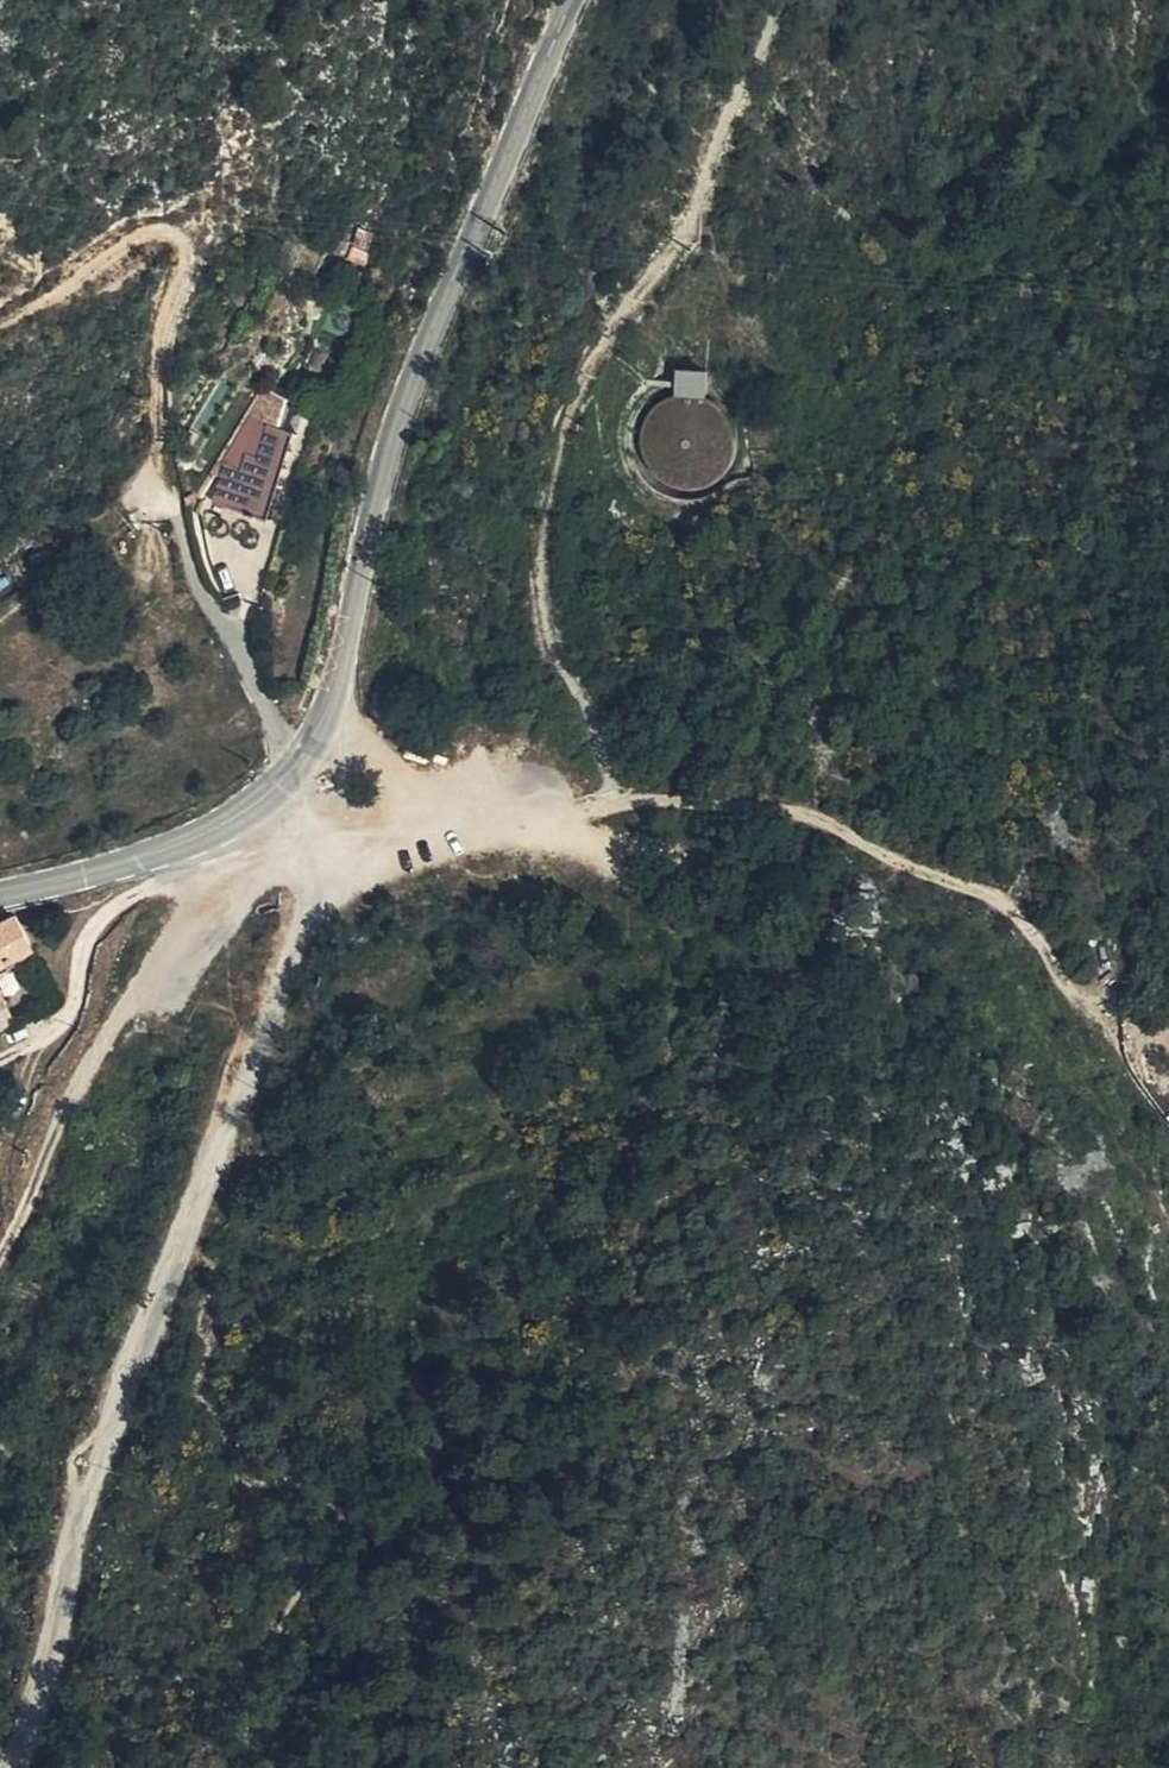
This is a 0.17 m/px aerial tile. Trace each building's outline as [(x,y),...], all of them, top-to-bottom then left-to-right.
[(676,363),(673,396),(659,403),(649,413),(641,426),(638,440),(640,455),(647,469),(657,480),(670,487),(685,489),(701,487),(715,479),(726,467),(733,452),(733,436),(729,420),(719,407),(705,398),(705,366),(676,363)] [(211,507),(260,525),(292,439),(265,429),(276,402),(256,392),(211,507)] [(20,960),(6,931),(0,934),(0,971),(20,960)]
